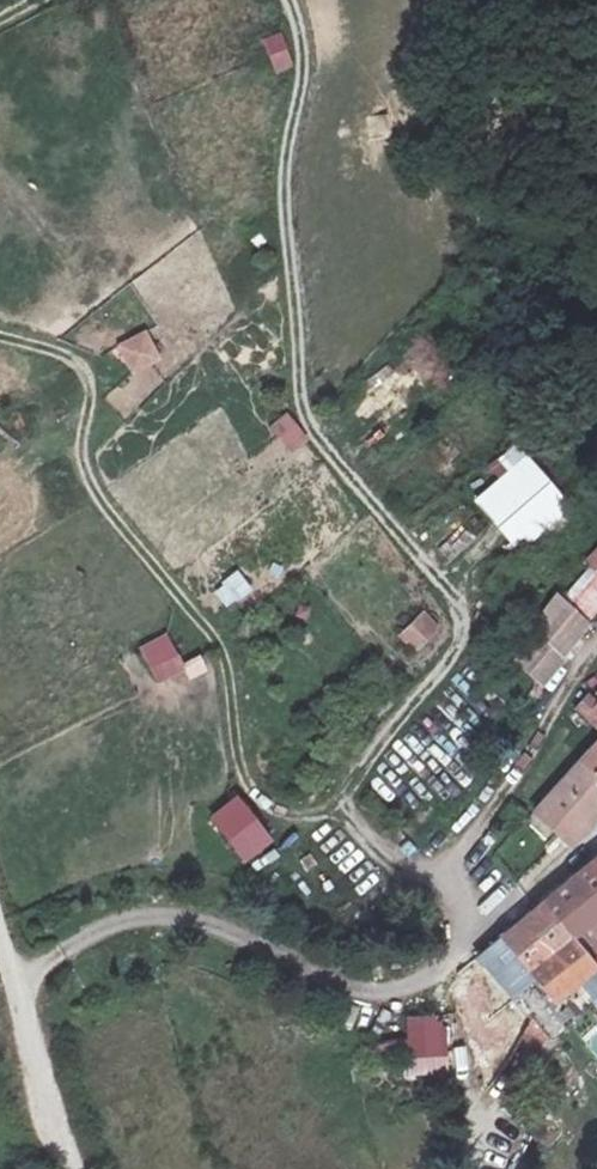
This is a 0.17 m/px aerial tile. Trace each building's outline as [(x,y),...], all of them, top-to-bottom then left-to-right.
[(274,76),(293,68),(280,33),(260,40),(274,76)] [(132,378),(163,362),(146,330),(115,346),(132,378)] [(287,451),(306,438),(289,412),(270,425),(287,451)] [(518,444),(498,461),(508,472),(473,501),(518,554),(544,531),(554,543),(581,520),(518,444)] [(583,565),(596,577),(596,541),(589,549),(583,565)] [(554,599),(582,622),(587,625),(596,614),(596,577),(583,565),(554,599)] [(554,599),(545,592),(524,628),(528,635),(508,661),(540,692),(582,622),(554,599)] [(425,610),(397,636),(420,661),(448,634),(425,610)] [(169,634),(139,646),(154,685),(185,673),(169,634)] [(182,666),(190,682),(208,673),(200,657),(182,666)] [(591,729),(596,734),(596,673),(593,669),(567,702),(591,729)] [(596,798),(596,734),(591,729),(492,838),(482,829),(461,853),(504,891),(587,796),(594,801),(596,798)] [(207,819),(246,866),(275,842),(236,795),(207,819)] [(542,946),(596,907),(596,867),(585,857),(515,915),(542,946)] [(569,976),(542,946),(515,915),(476,949),(531,1010),(569,976)] [(588,960),(596,970),(596,953),(588,960)] [(448,1016),(406,1016),(406,1076),(448,1076),(448,1016)]
